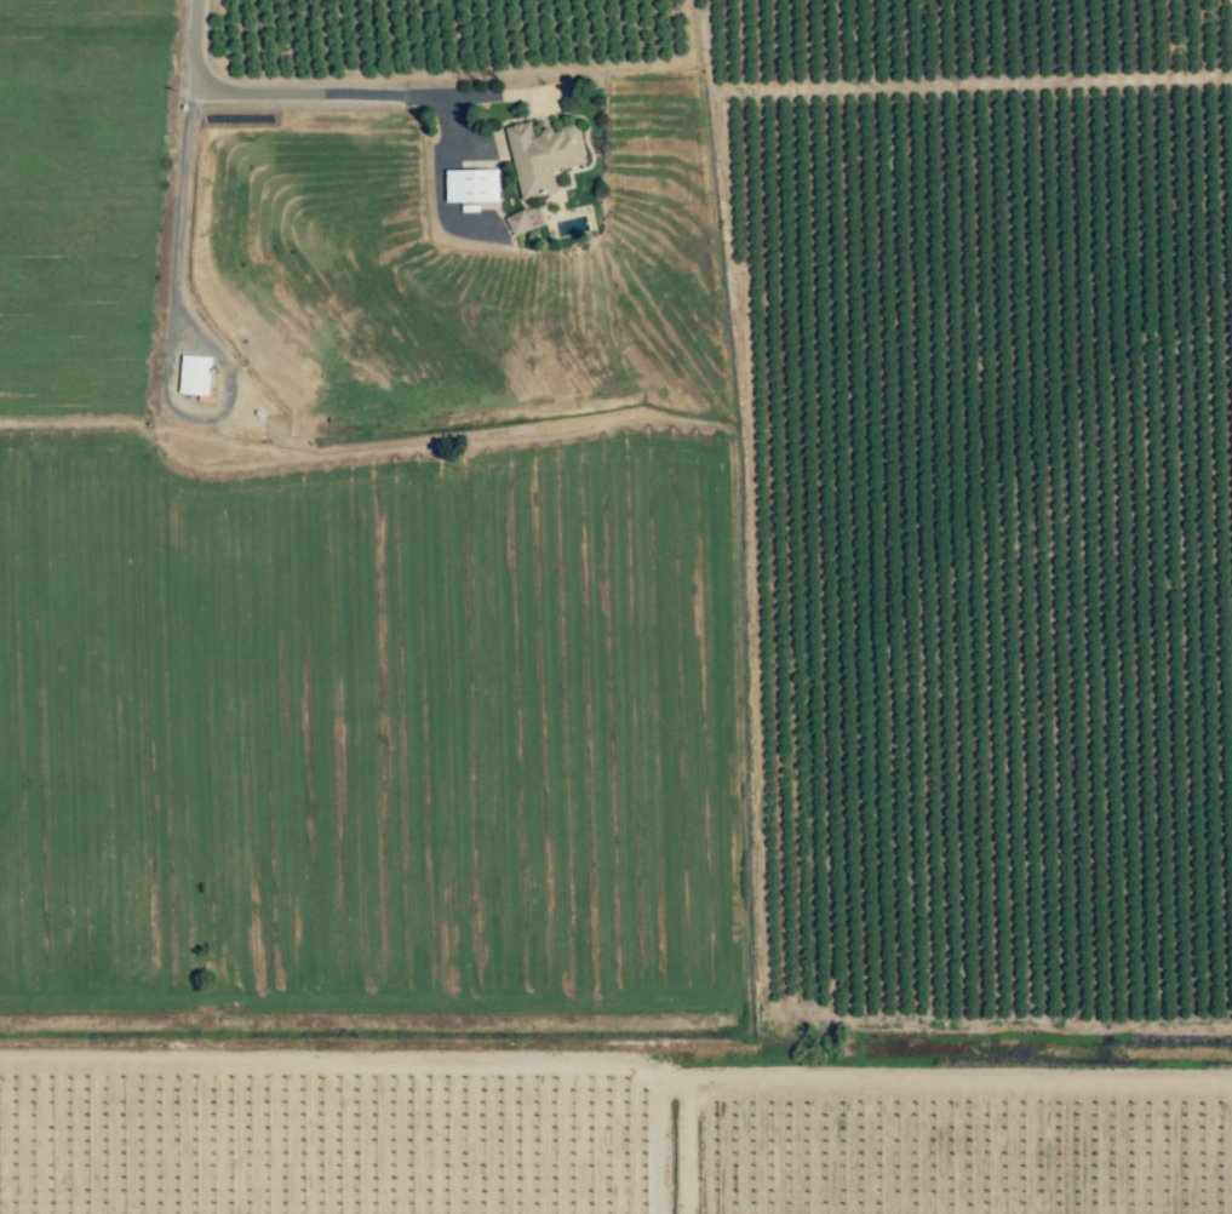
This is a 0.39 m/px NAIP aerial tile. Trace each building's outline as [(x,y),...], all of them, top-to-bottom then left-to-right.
[(521,201),(557,194),(553,170),(586,164),(578,126),(533,135),(531,123),(507,127),(521,201)] [(498,170),(446,170),(446,203),(498,203),(498,170)] [(211,357),(182,355),(180,395),(210,397),(211,357)]
